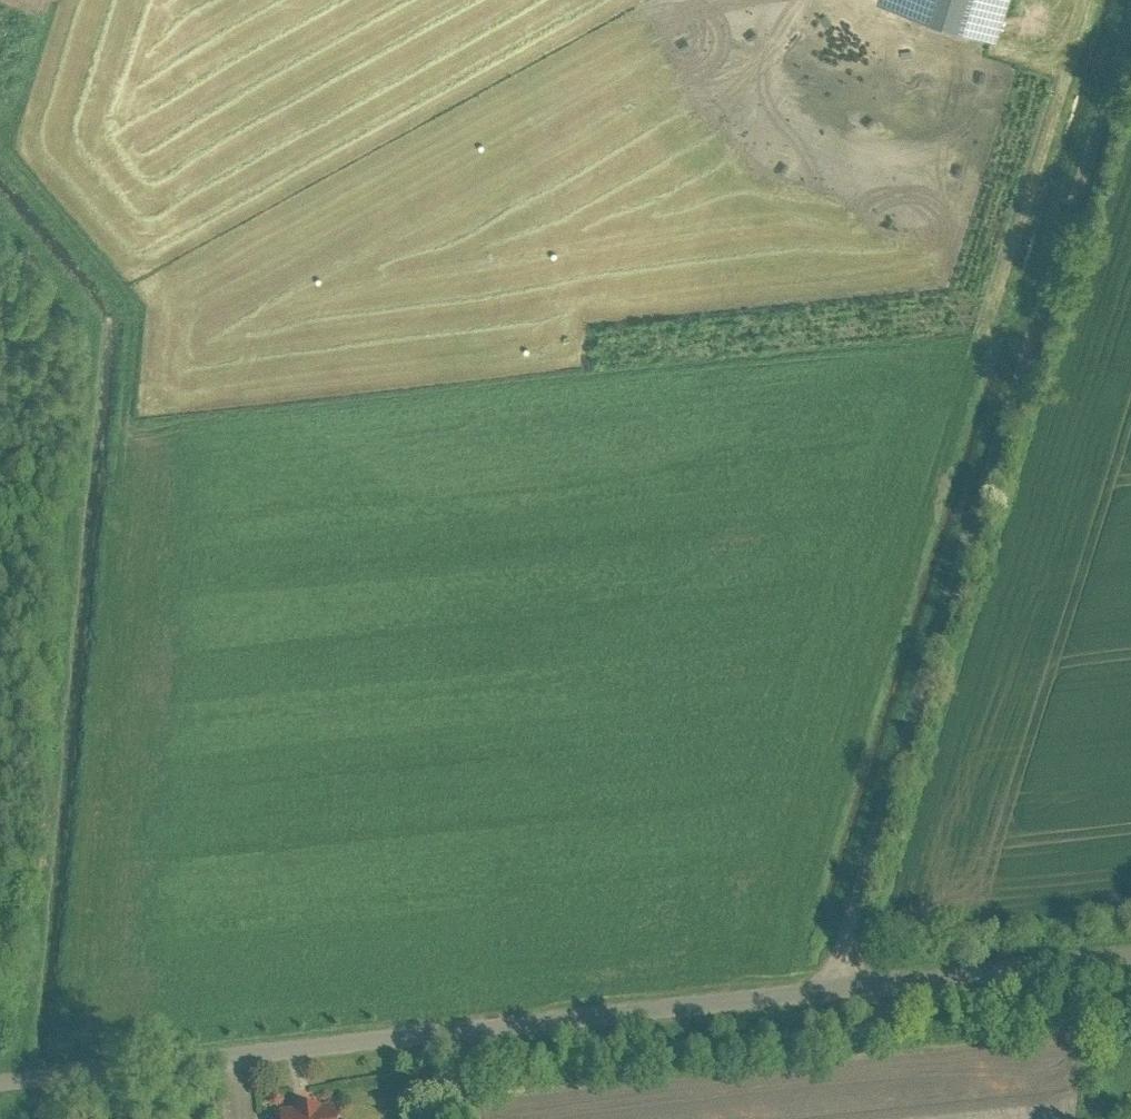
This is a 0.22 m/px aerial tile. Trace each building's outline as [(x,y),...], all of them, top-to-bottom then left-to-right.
[(1002,25),(1010,0),(920,0),(1002,25)] [(342,1096),(285,1101),(286,1118),(344,1118),(342,1096)]
